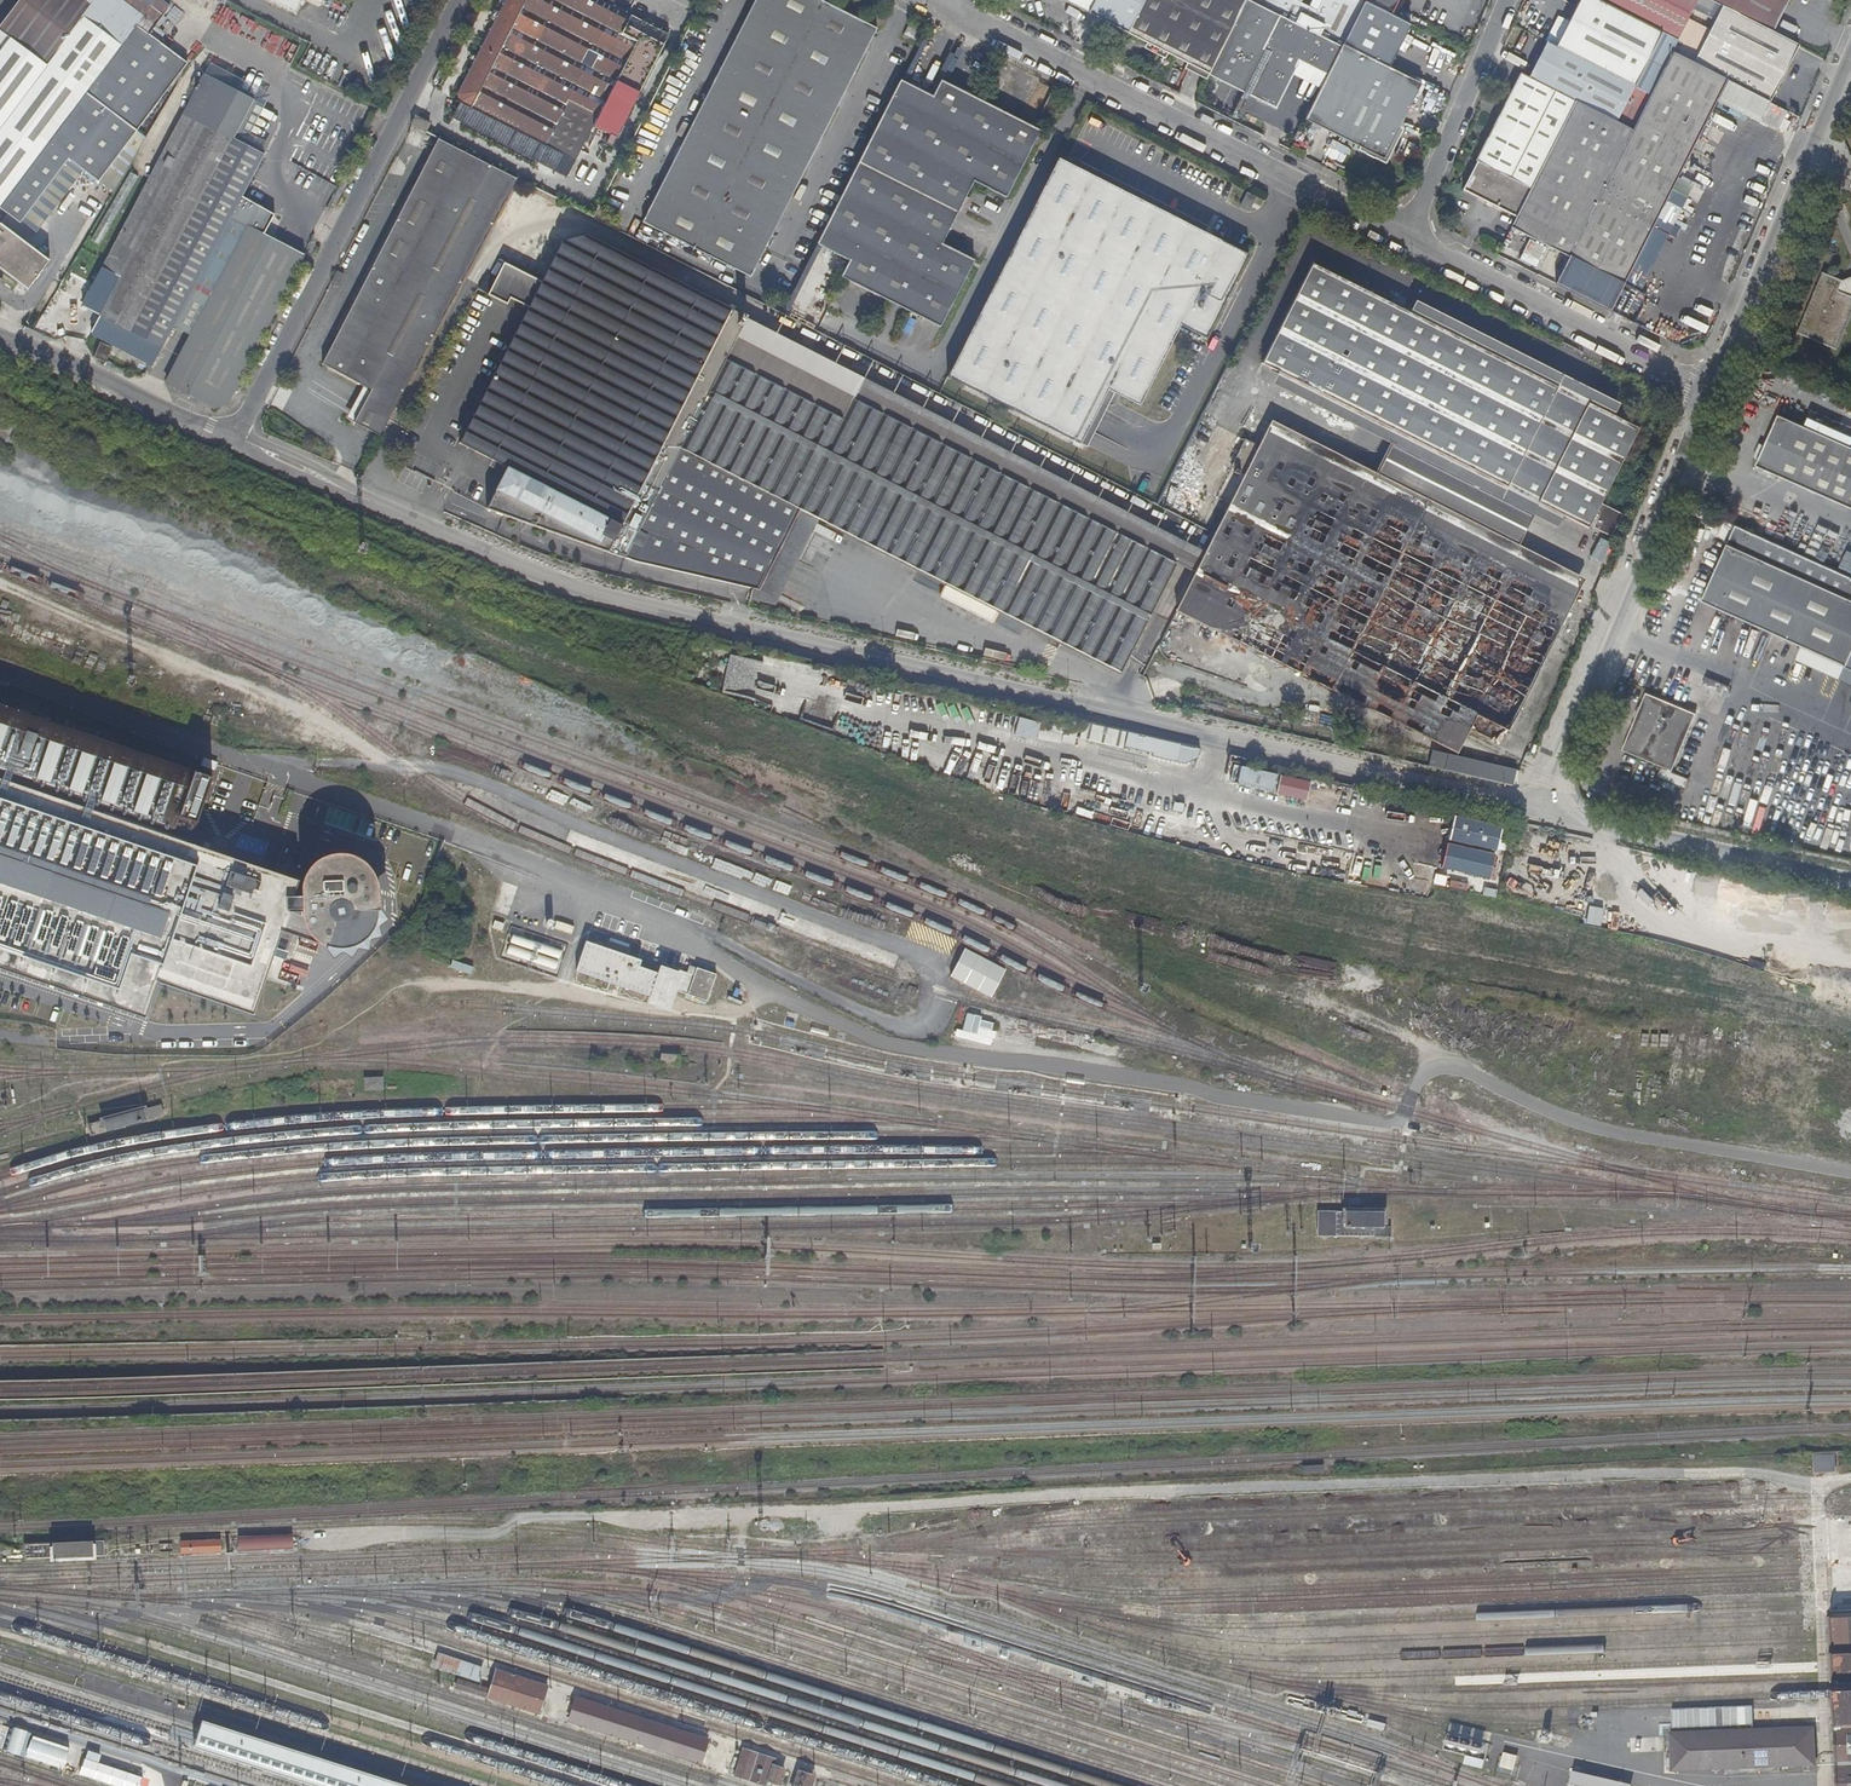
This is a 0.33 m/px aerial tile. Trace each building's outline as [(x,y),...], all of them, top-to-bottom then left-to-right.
[(85,93),(137,130),(185,64),(147,35),(168,9),(157,0),(84,0),(92,6),(47,66),(0,32),(0,206),(85,93)] [(92,6),(84,0),(19,0),(0,25),(0,32),(47,66),(92,6)] [(302,0),(275,0),(297,11),(302,0)] [(601,0),(506,0),(499,14),(504,17),(500,23),(495,21),(459,93),(461,101),(474,108),(477,102),(521,124),(517,130),(547,145),(561,152),(575,159),(604,101),(617,108),(624,94),(638,101),(661,56),(621,35),(630,15),(612,6),(601,0)] [(641,222),(749,278),(876,28),(821,0),(754,0),(641,222)] [(1086,15),(1094,0),(1057,0),(1086,15)] [(1208,75),(1229,33),(1245,0),(1144,0),(1127,34),(1149,45),(1208,75)] [(1229,33),(1208,75),(1247,94),(1274,108),(1295,66),(1294,66),(1297,60),(1326,75),(1342,45),(1364,1),(1364,0),(1363,0),(1321,0),(1316,10),(1297,0),(1245,0),(1229,33)] [(1321,0),(1297,0),(1316,10),(1321,0)] [(1364,0),(1368,3),(1391,15),(1399,0),(1363,0),(1364,0)] [(1555,47),(1647,94),(1649,96),(1670,54),(1677,43),(1596,0),(1579,0),(1555,47)] [(1677,43),(1699,0),(1596,0),(1677,43)] [(1722,8),(1705,0),(1699,0),(1677,43),(1670,54),(1693,66),(1722,8)] [(1722,8),(1770,33),(1787,0),(1705,0),(1722,8)] [(1770,33),(1776,37),(1795,0),(1787,0),(1770,33)] [(1391,15),(1364,1),(1342,45),(1386,67),(1389,68),(1411,25),(1391,15)] [(1769,105),(1798,48),(1776,37),(1770,33),(1722,8),(1693,66),(1725,82),(1769,105)] [(504,17),(499,14),(495,21),(500,23),(504,17)] [(912,35),(920,40),(925,29),(911,22),(905,35),(911,38),(912,35)] [(1542,40),(1534,57),(1584,82),(1639,110),(1647,94),(1555,47),(1542,40)] [(1355,151),(1372,160),(1374,156),(1382,160),(1398,128),(1420,84),(1389,68),(1386,67),(1342,45),(1326,75),(1303,120),(1345,141),(1357,147),(1355,151)] [(1696,139),(1725,82),(1693,66),(1670,54),(1649,96),(1641,111),(1696,139)] [(1534,57),(1525,74),(1575,100),(1584,82),(1534,57)] [(233,139),(263,155),(264,156),(270,144),(250,134),(270,95),(210,63),(204,74),(253,100),(233,139)] [(232,215),(263,155),(233,139),(253,100),(204,74),(197,71),(191,84),(198,88),(104,267),(121,276),(101,315),(163,347),(181,313),(192,291),(232,215)] [(1474,161),(1460,189),(1513,216),(1571,100),(1516,72),(1472,159),(1474,161)] [(932,95),(900,79),(816,243),(848,259),(840,275),(844,277),(939,326),(973,260),(942,243),(957,213),(959,208),(973,181),(1005,198),(1030,148),(1039,130),(1033,127),(984,102),(958,88),(940,79),(932,95)] [(1629,128),(1639,110),(1584,82),(1575,100),(1629,128)] [(101,179),(136,131),(137,130),(85,93),(0,206),(0,208),(8,214),(19,223),(68,159),(99,182),(101,179)] [(1060,100),(1049,94),(1040,113),(1051,118),(1060,100)] [(1510,228),(1567,256),(1632,129),(1629,128),(1575,100),(1510,228)] [(517,130),(521,124),(477,102),(474,108),(469,116),(513,139),(517,130)] [(1687,158),(1696,139),(1641,111),(1632,129),(1684,156),(1687,158)] [(430,123),(416,116),(412,125),(426,132),(428,127),(430,123)] [(1382,160),(1380,164),(1383,165),(1401,129),(1398,128),(1382,160)] [(1567,256),(1620,282),(1684,156),(1632,129),(1567,256)] [(1100,150),(1070,134),(1058,158),(1066,163),(1088,174),(1094,161),(1100,150)] [(336,349),(328,365),(364,385),(371,388),(356,419),(381,433),(517,179),(442,140),(332,346),(336,349)] [(561,152),(547,145),(543,152),(557,159),(561,152)] [(1097,163),(1103,152),(1100,150),(1094,161),(1088,174),(1091,175),(1094,169),(1097,163)] [(1111,156),(1103,152),(1097,163),(1106,167),(1111,156)] [(1623,284),(1687,158),(1684,156),(1620,282),(1623,284)] [(1066,163),(1058,158),(948,377),(954,381),(977,392),(1088,174),(1066,163)] [(1207,227),(1094,169),(1091,175),(1204,233),(1207,227)] [(130,172),(91,240),(100,245),(138,177),(130,172)] [(1248,256),(1204,233),(1091,175),(1088,174),(977,392),(1081,445),(1108,391),(1115,395),(1139,407),(1181,326),(1206,339),(1242,268),(1248,256)] [(0,208),(0,224),(1,223),(8,214),(0,208)] [(250,225),(232,215),(192,291),(210,300),(250,225)] [(250,225),(271,236),(276,227),(255,215),(250,225)] [(28,290),(49,261),(1,223),(0,224),(0,268),(28,290)] [(271,236),(250,225),(210,300),(199,323),(167,383),(189,394),(196,381),(271,236)] [(304,242),(276,227),(271,236),(305,254),(309,245),(304,242)] [(611,265),(617,251),(585,234),(562,240),(611,265)] [(231,397),(305,254),(271,236),(196,381),(231,397)] [(635,562),(751,589),(752,589),(793,507),(820,520),(1056,641),(1119,673),(1175,564),(853,399),(843,419),(726,360),(747,319),(748,316),(743,312),(741,315),(617,251),(611,265),(562,240),(527,309),(543,317),(524,355),(508,347),(459,443),(508,467),(524,476),(516,490),(503,515),(635,562)] [(1506,487),(1556,387),(1531,375),(1520,382),(1508,362),(1495,369),(1484,349),(1471,357),(1459,337),(1446,345),(1435,325),(1423,332),(1413,314),(1312,263),(1261,362),(1278,371),(1398,432),(1506,487)] [(75,272),(69,269),(68,271),(64,277),(70,281),(75,272)] [(338,270),(332,282),(339,286),(345,274),(338,270)] [(70,281),(67,286),(64,290),(88,304),(98,285),(75,272),(70,281)] [(1850,316),(1850,297),(1839,292),(1843,281),(1838,279),(1822,272),(1797,333),(1836,350),(1850,316)] [(67,286),(70,281),(64,277),(61,282),(67,286)] [(1843,281),(1839,292),(1850,297),(1850,278),(1843,281)] [(210,300),(192,291),(181,313),(199,323),(210,300)] [(543,317),(527,309),(518,328),(508,347),(524,355),(543,317)] [(1185,543),(747,319),(726,360),(843,419),(853,399),(1175,564),(1185,543)] [(72,335),(69,325),(54,331),(57,340),(58,340),(72,335)] [(112,325),(106,336),(152,361),(158,350),(112,325)] [(95,357),(107,362),(111,353),(113,348),(102,342),(95,357)] [(336,349),(332,346),(323,362),(328,365),(336,349)] [(1278,371),(1272,384),(1392,444),(1398,432),(1278,371)] [(228,404),(231,397),(196,381),(189,394),(213,407),(228,404)] [(1169,383),(1168,382),(1167,382),(1166,382),(1164,382),(1162,382),(1161,382),(1158,383),(1156,385),(1154,386),(1153,388),(1152,389),(1151,391),(1151,392),(1151,395),(1151,398),(1152,402),(1155,404),(1155,405),(1158,407),(1159,408),(1161,408),(1164,408),(1167,408),(1169,407),(1171,407),(1173,405),(1175,402),(1177,399),(1177,396),(1177,395),(1177,392),(1176,389),(1175,388),(1173,386),(1171,384),(1169,383)] [(371,388),(364,385),(348,415),(356,419),(371,388)] [(1556,387),(1506,487),(1535,502),(1586,402),(1556,387)] [(1108,391),(1081,445),(1087,448),(1115,395),(1108,391)] [(1637,428),(1586,402),(1535,502),(1538,504),(1565,518),(1586,528),(1587,526),(1608,536),(1619,515),(1598,505),(1637,428)] [(1766,444),(1759,459),(1757,463),(1850,505),(1850,445),(1780,413),(1766,444)] [(1581,578),(1517,545),(1377,473),(1271,420),(1260,441),(1571,599),(1581,578)] [(1538,504),(1535,502),(1506,487),(1398,432),(1392,444),(1532,515),(1538,504)] [(1524,691),(1571,599),(1260,441),(1257,447),(1243,440),(1228,467),(1243,475),(1213,533),(1524,691)] [(1759,459),(1766,444),(1760,441),(1753,457),(1759,459)] [(1517,545),(1532,515),(1392,444),(1377,473),(1517,545)] [(1712,514),(1717,504),(1705,499),(1701,509),(1712,514)] [(1565,518),(1538,504),(1532,515),(1560,529),(1565,518)] [(775,607),(820,520),(793,507),(752,589),(751,589),(749,601),(775,607)] [(1736,525),(1850,577),(1850,576),(1736,524),(1736,525)] [(1736,525),(1728,542),(1850,597),(1850,577),(1736,525)] [(1524,691),(1213,533),(1174,610),(1423,736),(1436,710),(1468,727),(1498,742),(1504,729),(1505,729),(1524,691)] [(1801,643),(1847,664),(1850,656),(1850,597),(1728,542),(1703,600),(1801,643)] [(1798,652),(1850,676),(1850,656),(1847,664),(1801,643),(1798,652)] [(1798,652),(1796,655),(1850,680),(1850,676),(1798,652)] [(738,681),(740,671),(744,672),(747,658),(729,655),(723,689),(731,691),(733,680),(738,681)] [(1713,689),(1725,695),(1728,688),(1716,682),(1713,689)] [(749,696),(750,689),(737,686),(735,694),(749,696)] [(1696,715),(1647,694),(1622,751),(1660,768),(1657,777),(1686,789),(1690,780),(1672,772),(1696,715)] [(0,705),(0,769),(192,835),(211,778),(0,705)] [(1468,727),(1436,710),(1423,736),(1454,752),(1468,727)] [(1015,735),(1036,740),(1040,723),(1019,718),(1015,735)] [(1122,749),(1126,732),(1083,722),(1079,739),(1122,749)] [(1198,758),(1200,748),(1127,732),(1124,747),(1152,754),(1151,757),(1184,764),(1198,758)] [(1513,786),(1517,770),(1433,750),(1429,766),(1513,786)] [(1258,783),(1262,767),(1229,760),(1226,776),(1258,783)] [(1276,793),(1305,802),(1311,782),(1281,774),(1276,793)] [(0,784),(0,969),(148,1018),(160,982),(255,1015),(262,993),(268,975),(283,931),(289,911),(298,884),(239,864),(67,807),(0,784)] [(1500,824),(1454,813),(1448,840),(1494,850),(1500,824)] [(313,866),(308,873),(305,881),(305,909),(306,917),(289,911),(283,931),(329,945),(338,948),(347,948),(356,945),(364,941),(371,935),(376,927),(379,918),(379,909),(378,887),(377,878),(373,870),(368,863),(361,858),(353,854),(344,852),(335,853),(327,855),(319,859),(313,866)] [(472,904),(490,910),(495,896),(477,889),(472,904)] [(1586,924),(1600,926),(1603,909),(1589,906),(1586,924)] [(556,921),(554,929),(572,933),(574,926),(556,921)] [(554,970),(558,958),(559,959),(562,950),(512,935),(506,956),(554,970)] [(696,968),(696,969),(693,976),(687,974),(677,971),(675,976),(662,972),(661,975),(639,967),(642,960),(588,942),(578,972),(654,998),(653,1001),(668,1006),(673,991),(707,1002),(716,975),(696,968)] [(1007,971),(965,949),(951,977),(993,999),(1007,971)] [(696,969),(689,967),(687,974),(693,976),(696,969)] [(1320,1009),(1324,994),(1308,990),(1304,1005),(1320,1009)] [(979,1027),(991,1030),(995,1015),(983,1012),(979,1027)] [(680,1056),(660,1054),(659,1064),(678,1066),(680,1056)] [(387,1078),(369,1079),(369,1090),(387,1090),(387,1078)] [(129,1107),(72,1123),(76,1134),(132,1119),(129,1107)] [(1382,1237),(1382,1227),(1383,1212),(1318,1211),(1317,1235),(1382,1237)] [(1390,1228),(1382,1227),(1382,1237),(1390,1237),(1390,1228)] [(1814,1473),(1834,1473),(1833,1456),(1813,1457),(1814,1473)] [(1824,1524),(1824,1531),(1825,1549),(1826,1566),(1827,1585),(1827,1602),(1828,1621),(1829,1639),(1830,1659),(1831,1677),(1831,1695),(1832,1713),(1835,1785),(1850,1785),(1850,1523),(1824,1524)] [(180,1554),(219,1553),(218,1540),(180,1541),(180,1554)] [(102,1543),(23,1545),(23,1560),(102,1558),(102,1543)] [(279,1544),(220,1544),(221,1555),(280,1554),(279,1544)] [(460,1679),(457,1688),(539,1714),(548,1687),(497,1671),(491,1690),(460,1679)] [(577,1698),(569,1721),(701,1763),(709,1741),(577,1698)] [(12,1729),(7,1753),(21,1756),(26,1732),(12,1729)] [(1815,1730),(1670,1735),(1670,1772),(1816,1766),(1815,1730)] [(24,1756),(61,1770),(68,1751),(31,1737),(24,1756)] [(1456,1741),(1453,1740),(1449,1741),(1448,1744),(1449,1748),(1452,1749),(1456,1748),(1457,1744),(1456,1741)] [(1467,1744),(1464,1742),(1461,1744),(1459,1747),(1461,1751),(1464,1752),(1467,1751),(1469,1747),(1467,1744)] [(1479,1747),(1476,1745),(1472,1747),(1471,1750),(1472,1753),(1476,1755),(1479,1754),(1481,1750),(1479,1747)] [(776,1760),(743,1749),(734,1775),(749,1780),(750,1779),(768,1785),(769,1781),(779,1784),(784,1769),(774,1766),(776,1760)] [(1514,1776),(1519,1757),(1504,1752),(1499,1771),(1514,1776)] [(1493,1756),(1485,1754),(1482,1765),(1491,1767),(1493,1756)] [(142,1778),(83,1759),(78,1775),(113,1785),(139,1785),(142,1778)] [(800,1769),(795,1785),(810,1785),(814,1773),(800,1769)]
